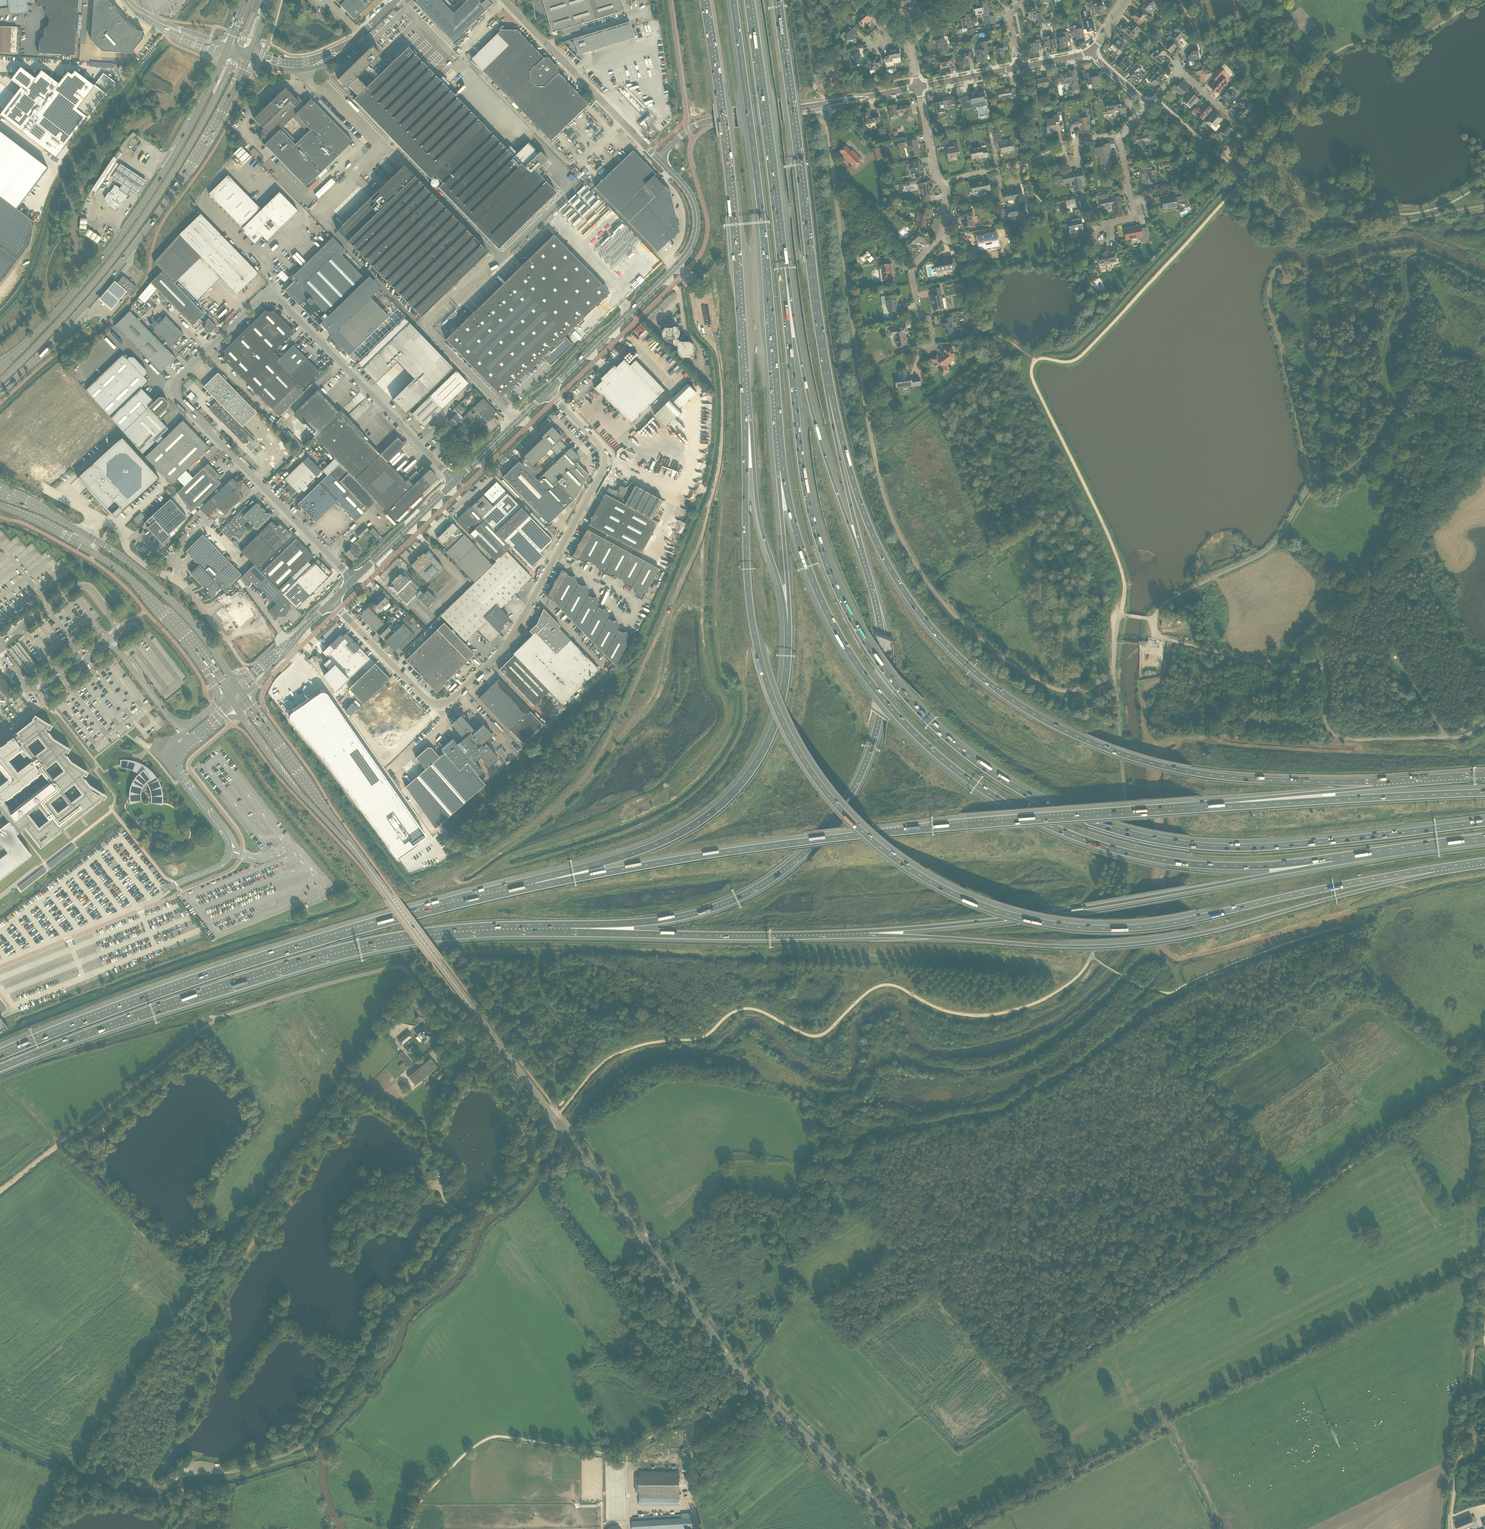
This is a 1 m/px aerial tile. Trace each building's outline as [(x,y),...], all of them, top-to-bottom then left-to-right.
[(28,12),(27,0),(0,0),(0,15),(28,12)] [(37,5),(46,6),(78,8),(79,0),(37,0),(37,5)] [(91,40),(102,51),(131,53),(143,38),(142,37),(143,36),(144,36),(144,35),(144,34),(144,33),(143,32),(143,31),(142,31),(140,31),(139,31),(137,30),(136,29),(136,28),(132,25),(131,25),(129,23),(121,14),(117,10),(116,8),(114,6),(113,4),(112,2),(110,0),(94,0),(91,40)] [(354,20),(374,0),(335,0),(354,20)] [(414,3),(421,10),(453,42),(492,5),(487,0),(485,0),(484,1),(483,0),(484,0),(479,0),(478,1),(477,0),(467,0),(465,2),(466,2),(453,14),(440,0),(417,0),(414,3)] [(534,10),(533,11),(535,17),(543,15),(543,14),(546,13),(552,33),(561,30),(563,35),(580,30),(578,25),(624,11),(623,6),(621,0),(531,0),(534,10)] [(978,3),(972,5),(973,9),(973,10),(974,10),(975,14),(976,16),(982,15),(982,17),(986,16),(988,24),(995,23),(994,14),(990,15),(987,0),(978,2),(978,3)] [(1142,10),(1146,15),(1150,10),(1152,11),(1156,7),(1158,9),(1160,7),(1153,0),(1151,0),(1149,2),(1147,0),(1144,0),(1140,5),(1142,7),(1140,9),(1142,10)] [(1092,5),(1093,10),(1094,15),(1098,14),(1098,15),(1105,14),(1103,6),(1099,6),(1099,3),(1094,4),(1092,5)] [(77,24),(78,8),(46,6),(45,14),(49,18),(49,22),(77,24)] [(1032,6),(1027,8),(1029,16),(1034,15),(1034,19),(1037,19),(1036,14),(1036,12),(1035,8),(1033,9),(1032,6)] [(1086,9),(1079,10),(1084,33),(1092,32),(1092,31),(1094,31),(1094,27),(1092,16),(1087,17),(1086,9)] [(855,16),(852,18),(852,19),(860,26),(862,24),(863,26),(869,21),(870,22),(874,19),(865,10),(857,18),(855,16)] [(1136,12),(1131,17),(1135,20),(1134,21),(1137,23),(1138,25),(1141,21),(1144,18),(1149,22),(1151,19),(1147,15),(1146,15),(1142,10),(1138,14),(1136,12)] [(1041,13),(1036,14),(1037,19),(1038,24),(1052,22),(1052,19),(1046,20),(1041,13)] [(846,14),(843,17),(853,26),(855,23),(846,14)] [(974,29),(972,19),(971,14),(963,15),(964,18),(956,20),(957,25),(956,26),(957,26),(958,30),(967,28),(967,27),(970,26),(970,29),(968,30),(969,35),(973,34),(972,33),(977,32),(976,29),(974,29)] [(561,41),(561,42),(581,62),(580,60),(581,59),(583,58),(582,54),(634,37),(629,21),(562,42),(561,41)] [(76,39),(77,24),(49,22),(49,26),(44,29),(44,37),(76,39)] [(1127,25),(1123,30),(1125,32),(1129,36),(1130,37),(1132,34),(1136,38),(1139,35),(1137,33),(1140,29),(1137,26),(1133,23),(1130,27),(1127,25)] [(1070,27),(1071,30),(1072,35),(1075,34),(1076,39),(1084,37),(1082,29),(1078,29),(1077,25),(1070,27)] [(1172,36),(1174,38),(1178,42),(1182,37),(1185,40),(1189,35),(1179,25),(1174,31),(1176,32),(1172,36)] [(849,27),(840,36),(844,40),(846,38),(847,44),(851,43),(856,42),(854,35),(859,31),(855,27),(854,26),(852,29),(849,27)] [(0,27),(0,53),(16,54),(17,27),(0,27)] [(518,32),(516,30),(501,30),(497,34),(508,46),(482,71),(550,141),(588,104),(577,93),(578,93),(578,91),(576,91),(576,92),(565,80),(565,78),(563,78),(563,77),(562,77),(562,75),(560,75),(554,69),(554,67),(551,66),(549,65),(549,61),(547,61),(532,47),(532,46),(532,45),(531,45),(520,34),(520,31),(518,31),(518,32)] [(1059,38),(1059,43),(1060,48),(1068,46),(1066,39),(1070,38),(1068,32),(1066,32),(1062,33),(1062,37),(1059,38)] [(1051,36),(1044,38),(1044,41),(1045,45),(1049,45),(1050,50),(1057,48),(1056,43),(1056,39),(1055,35),(1051,36)] [(1169,43),(1164,48),(1167,51),(1171,54),(1175,49),(1174,49),(1177,46),(1173,43),(1176,41),(1172,37),(1170,36),(1169,35),(1165,39),(1166,40),(1169,43)] [(1123,39),(1130,44),(1132,42),(1126,36),(1123,39)] [(75,56),(76,39),(44,37),(40,41),(39,54),(75,56)] [(1125,42),(1123,40),(1119,37),(1117,40),(1117,41),(1113,46),(1115,48),(1114,49),(1116,51),(1115,52),(1110,55),(1113,59),(1114,58),(1116,60),(1123,52),(1120,49),(1123,45),(1122,45),(1125,42)] [(936,40),(933,40),(933,41),(936,41),(938,51),(941,50),(942,54),(949,52),(948,44),(946,45),(944,38),(936,40)] [(996,52),(997,59),(1005,57),(1004,50),(1008,50),(1006,39),(1002,39),(1004,48),(1003,48),(1003,47),(998,48),(998,45),(992,46),(993,53),(996,52)] [(1038,50),(1041,50),(1042,49),(1040,40),(1033,41),(1033,43),(1029,44),(1031,53),(1038,52),(1038,50)] [(978,54),(977,54),(977,57),(978,62),(980,62),(980,63),(987,62),(985,53),(990,52),(989,47),(989,45),(988,41),(980,43),(981,48),(981,50),(978,51),(978,54)] [(1156,55),(1153,58),(1154,59),(1154,60),(1156,62),(1157,61),(1158,62),(1161,64),(1165,59),(1163,57),(1166,52),(1162,49),(1160,47),(1157,44),(1155,47),(1158,49),(1154,54),(1156,55)] [(432,73),(408,47),(388,67),(378,57),(380,55),(377,51),(372,46),(338,79),(346,88),(348,86),(358,96),(354,100),(431,179),(434,176),(442,184),(438,187),(498,249),(556,192),(539,174),(542,171),(541,171),(538,169),(548,159),(540,152),(538,153),(528,143),(514,157),(507,149),(508,148),(501,141),(500,142),(482,124),(439,80),(440,79),(434,72),(432,73)] [(1185,55),(1186,55),(1188,57),(1188,62),(1195,62),(1196,63),(1200,59),(1198,58),(1198,51),(1198,48),(1198,47),(1192,47),(1190,49),(1185,55)] [(853,49),(848,50),(849,54),(849,55),(850,54),(851,59),(852,66),(857,65),(858,66),(860,65),(859,65),(862,64),(860,51),(858,51),(858,48),(853,49)] [(889,55),(883,56),(884,62),(892,61),(895,60),(895,63),(901,62),(900,57),(898,48),(888,50),(889,55)] [(848,50),(840,52),(841,59),(842,59),(844,58),(843,56),(849,55),(849,54),(848,50)] [(952,57),(939,60),(940,68),(946,67),(946,66),(953,65),(954,65),(954,63),(956,63),(954,52),(952,53),(952,57)] [(962,54),(958,55),(959,63),(960,63),(961,67),(969,65),(968,60),(971,59),(970,52),(962,54)] [(1117,60),(1117,61),(1119,63),(1118,64),(1117,66),(1124,72),(1127,69),(1130,65),(1131,64),(1129,62),(1130,60),(1128,58),(1123,54),(1120,57),(1118,60),(1117,60)] [(875,57),(868,59),(869,64),(870,70),(870,71),(870,74),(875,73),(875,70),(879,69),(878,67),(882,66),(882,65),(881,60),(875,61),(875,57)] [(1133,68),(1130,72),(1132,74),(1130,76),(1132,78),(1133,79),(1132,80),(1137,84),(1141,81),(1143,78),(1145,75),(1142,73),(1139,73),(1138,72),(1140,70),(1138,68),(1141,65),(1137,62),(1135,65),(1136,65),(1133,68)] [(635,76),(641,73),(640,70),(643,69),(641,63),(637,64),(631,66),(632,72),(633,72),(635,76)] [(1204,82),(1204,83),(1212,74),(1202,65),(1196,72),(1203,78),(1202,79),(1205,81),(1204,82)] [(0,115),(56,158),(105,94),(105,93),(107,90),(108,91),(114,82),(103,73),(93,85),(75,70),(72,74),(68,71),(58,83),(41,70),(35,78),(21,67),(11,80),(21,88),(0,115)] [(1151,78),(1148,81),(1150,83),(1155,87),(1157,84),(1159,85),(1163,82),(1161,80),(1163,77),(1162,76),(1165,73),(1159,68),(1151,78)] [(1220,68),(1215,74),(1212,78),(1215,81),(1209,87),(1214,91),(1215,90),(1218,93),(1227,83),(1221,78),(1225,73),(1220,68)] [(1060,74),(1061,79),(1062,84),(1066,83),(1066,82),(1071,81),(1073,93),(1079,91),(1075,69),(1069,70),(1069,74),(1065,75),(1065,74),(1060,74)] [(1093,77),(1092,72),(1086,73),(1087,82),(1092,81),(1093,88),(1101,87),(1100,80),(1100,79),(1099,76),(1093,77)] [(1037,83),(1034,84),(1035,93),(1040,92),(1042,91),(1042,88),(1049,87),(1048,81),(1051,80),(1050,74),(1043,75),(1044,78),(1041,79),(1037,80),(1037,83)] [(1174,90),(1181,96),(1188,89),(1181,82),(1179,84),(1177,82),(1171,89),(1173,91),(1174,90)] [(1228,89),(1221,97),(1223,99),(1229,104),(1232,101),(1237,95),(1239,92),(1234,88),(1232,86),(1232,85),(1228,89)] [(998,100),(1003,99),(1002,97),(1005,97),(1006,98),(1010,97),(1011,103),(1018,102),(1016,92),(1012,93),(1011,88),(1004,89),(1003,86),(997,87),(998,91),(999,91),(999,93),(997,93),(998,100)] [(306,187),(352,142),(311,99),(306,104),(297,96),(295,98),(285,88),(254,118),(264,129),(261,131),(269,139),(264,144),(306,187)] [(969,94),(970,99),(971,104),(986,101),(985,100),(986,100),(986,99),(985,99),(984,92),(976,93),(975,91),(969,92),(969,94)] [(1199,100),(1196,97),(1189,91),(1185,96),(1186,97),(1183,101),(1190,108),(1194,104),(1195,104),(1199,100)] [(937,102),(936,103),(938,113),(939,118),(945,117),(944,112),(945,112),(943,103),(949,102),(949,105),(955,104),(954,100),(953,96),(937,99),(937,102)] [(1119,100),(1106,103),(1107,112),(1108,116),(1111,115),(1114,111),(1120,109),(1121,114),(1127,113),(1125,105),(1121,106),(1119,100)] [(1241,101),(1241,102),(1237,105),(1241,109),(1236,115),(1242,120),(1251,109),(1246,104),(1245,104),(1241,101)] [(321,106),(337,122),(339,120),(324,104),(321,106)] [(905,113),(906,120),(913,119),(910,104),(896,107),(896,105),(890,106),(890,105),(889,106),(888,106),(890,117),(898,115),(898,114),(905,113)] [(1197,115),(1202,120),(1211,109),(1206,105),(1201,109),(1197,105),(1192,110),(1197,115)] [(879,121),(879,119),(878,114),(870,115),(869,111),(861,112),(863,125),(872,123),(879,121)] [(1210,116),(1205,122),(1210,126),(1215,131),(1220,126),(1218,124),(1222,119),(1216,114),(1214,112),(1210,116)] [(1046,120),(1046,121),(1047,127),(1046,127),(1047,134),(1051,133),(1051,131),(1057,130),(1056,125),(1056,123),(1059,122),(1058,115),(1052,116),(1053,118),(1046,120)] [(1069,122),(1070,124),(1071,129),(1075,128),(1074,127),(1081,125),(1081,130),(1090,128),(1088,118),(1084,118),(1083,115),(1082,115),(1080,115),(1079,116),(1080,120),(1069,122)] [(1216,133),(1215,134),(1218,137),(1220,136),(1224,140),(1230,134),(1231,133),(1233,130),(1232,129),(1231,128),(1227,125),(1224,123),(1221,126),(1216,132),(1216,133)] [(1143,135),(1133,138),(1134,143),(1138,143),(1139,151),(1138,151),(1139,157),(1144,156),(1146,155),(1147,156),(1148,155),(1151,154),(1150,149),(1146,149),(1144,141),(1151,140),(1150,139),(1149,134),(1148,129),(1144,130),(1144,132),(1143,132),(1143,135)] [(17,209),(48,168),(0,131),(0,196),(17,209)] [(993,134),(995,144),(996,149),(1000,148),(1001,152),(1000,153),(1000,154),(1005,153),(1014,151),(1013,149),(1014,149),(1012,142),(1009,142),(1008,139),(1001,140),(999,133),(993,134)] [(905,148),(908,147),(910,157),(919,155),(918,147),(919,147),(917,140),(898,144),(900,151),(905,151),(905,148)] [(948,147),(946,147),(946,150),(948,161),(953,160),(952,157),(958,156),(957,152),(959,152),(957,142),(947,144),(948,147)] [(1108,168),(1109,170),(1112,169),(1110,156),(1108,157),(1108,154),(1111,153),(1109,144),(1101,145),(1101,147),(1094,149),(1096,156),(1100,155),(1101,159),(1099,159),(1101,169),(1108,168)] [(244,164),(252,157),(241,146),(234,153),(244,164)] [(862,160),(856,153),(852,150),(851,151),(846,146),(840,152),(844,156),(842,158),(848,164),(850,162),(855,167),(862,160)] [(971,151),(970,151),(971,156),(972,156),(972,158),(980,157),(980,158),(988,157),(986,149),(982,150),(981,148),(971,150),(971,151)] [(596,187),(618,211),(619,211),(629,222),(658,252),(669,241),(670,241),(673,239),(673,240),(676,237),(675,236),(680,231),(679,225),(680,225),(679,221),(678,221),(677,218),(671,192),(666,186),(665,187),(661,183),(662,182),(659,179),(658,180),(654,176),(656,174),(647,165),(647,162),(645,162),(633,151),(596,187)] [(119,160),(114,157),(114,156),(91,190),(96,193),(106,179),(108,181),(118,165),(116,164),(119,160)] [(914,162),(909,163),(911,173),(912,173),(913,178),(916,178),(919,177),(924,176),(923,167),(920,168),(919,161),(914,162)] [(121,166),(111,181),(113,182),(122,188),(120,190),(127,195),(126,196),(128,198),(131,193),(134,196),(138,198),(147,184),(143,181),(123,168),(121,166)] [(421,317),(488,252),(414,176),(407,169),(404,166),(385,184),(377,191),(337,230),(421,317)] [(1158,182),(1157,177),(1156,170),(1152,171),(1151,167),(1139,170),(1142,183),(1148,182),(1149,184),(1158,182)] [(1053,177),(1054,182),(1054,183),(1063,181),(1063,184),(1074,182),(1075,185),(1073,186),(1074,191),(1083,189),(1081,180),(1084,180),(1082,173),(1073,174),(1073,173),(1061,175),(1062,176),(1058,177),(1058,175),(1058,176),(1053,177)] [(279,192),(261,210),(228,175),(209,194),(251,237),(254,234),(257,236),(260,234),(267,241),(298,211),(279,192)] [(988,179),(979,181),(979,182),(976,183),(971,184),(971,187),(970,187),(971,191),(972,190),(973,193),(981,192),(981,191),(990,189),(990,190),(988,179)] [(931,186),(929,187),(928,182),(919,184),(921,193),(924,192),(925,197),(921,197),(923,203),(931,201),(930,196),(933,195),(931,186)] [(558,209),(574,226),(602,201),(587,183),(558,209)] [(109,192),(104,198),(108,205),(116,210),(119,205),(122,201),(123,202),(126,196),(127,195),(120,190),(119,190),(120,190),(120,189),(115,185),(111,191),(110,193),(109,192)] [(1001,210),(1002,215),(1002,218),(1026,214),(1025,208),(1024,208),(1023,206),(1024,206),(1022,198),(1023,198),(1021,189),(1003,193),(1005,201),(1015,199),(1017,207),(1001,210)] [(1103,195),(1098,196),(1099,196),(1100,201),(1101,206),(1106,205),(1107,207),(1108,207),(1108,206),(1112,205),(1114,213),(1122,212),(1119,197),(1111,198),(1111,199),(1109,199),(1108,194),(1103,195)] [(1184,196),(1176,197),(1167,199),(1167,195),(1154,197),(1155,203),(1163,202),(1163,204),(1162,204),(1163,210),(1177,207),(1176,202),(1177,201),(1182,200),(1185,205),(1189,203),(1186,198),(1185,198),(1184,196)] [(35,222),(17,209),(0,196),(0,284),(30,244),(35,222)] [(922,228),(923,228),(928,229),(928,225),(929,225),(929,223),(928,223),(929,218),(931,218),(932,209),(920,208),(920,213),(918,212),(916,226),(922,227),(922,228)] [(1067,218),(1069,228),(1070,231),(1071,238),(1071,239),(1072,239),(1071,238),(1070,233),(1074,232),(1075,238),(1076,238),(1076,237),(1083,235),(1083,236),(1083,237),(1084,237),(1083,236),(1084,236),(1080,218),(1085,217),(1084,212),(1084,209),(1081,210),(1081,208),(1078,209),(1078,212),(1079,215),(1079,216),(1075,217),(1076,219),(1068,220),(1067,218)] [(972,210),(964,212),(959,213),(960,219),(962,219),(963,227),(968,226),(972,226),(971,217),(973,216),(972,210)] [(179,235),(154,262),(163,271),(162,271),(174,283),(177,280),(196,300),(220,277),(237,294),(258,273),(201,214),(179,235)] [(1124,229),(1125,234),(1126,240),(1140,237),(1141,242),(1149,240),(1146,228),(1141,229),(1140,225),(1124,229)] [(916,232),(907,241),(903,244),(911,252),(917,246),(915,245),(922,238),(916,232)] [(977,236),(980,250),(999,246),(996,232),(987,234),(977,236)] [(553,235),(445,339),(501,397),(542,357),(546,361),(550,365),(554,361),(572,344),(565,336),(609,293),(553,235)] [(294,281),(285,290),(299,305),(300,306),(304,310),(303,310),(304,311),(305,310),(321,328),(323,326),(331,335),(330,336),(348,355),(389,316),(372,299),(363,290),(366,287),(369,284),(341,254),(345,250),(342,248),(332,238),(290,278),(294,281)] [(1097,255),(1098,260),(1099,266),(1111,264),(1111,262),(1116,261),(1114,252),(1114,249),(1108,251),(1109,253),(1097,255)] [(867,251),(860,257),(863,261),(871,254),(867,251)] [(954,269),(952,261),(951,256),(945,257),(946,260),(935,263),(936,267),(935,267),(936,269),(936,268),(937,275),(943,274),(943,271),(954,269)] [(887,260),(882,261),(878,261),(879,269),(881,281),(894,279),(892,263),(887,264),(887,260)] [(162,271),(150,283),(192,326),(205,314),(174,283),(162,271)] [(277,276),(283,282),(288,277),(282,271),(277,276)] [(136,286),(132,283),(123,276),(117,284),(130,294),(136,286)] [(115,279),(99,298),(112,308),(127,289),(115,279)] [(148,286),(139,298),(145,303),(154,291),(148,286)] [(934,295),(930,296),(931,302),(932,302),(933,304),(932,305),(933,310),(938,309),(944,308),(947,307),(945,297),(942,298),(940,288),(938,288),(933,289),(934,295)] [(893,295),(885,296),(885,297),(887,296),(887,300),(887,304),(888,304),(888,306),(888,307),(888,312),(892,311),(893,317),(905,315),(904,304),(898,305),(898,306),(897,307),(896,303),(898,303),(896,296),(892,297),(892,296),(893,295)] [(973,309),(965,310),(966,314),(969,313),(970,317),(974,316),(973,309)] [(279,358),(273,352),(292,334),(290,331),(291,330),(290,329),(290,328),(290,327),(289,327),(283,322),(284,322),(284,321),(283,320),(283,321),(280,318),(280,317),(279,317),(273,312),(274,311),(274,310),(273,310),(272,311),(271,311),(270,312),(268,311),(267,311),(266,311),(266,310),(265,310),(264,311),(265,311),(260,316),(260,315),(259,315),(259,316),(257,316),(257,318),(254,318),(254,321),(254,322),(250,326),(249,326),(248,326),(248,327),(249,327),(246,330),(245,330),(243,331),(243,332),(244,332),(241,335),(241,334),(240,334),(240,335),(239,335),(239,336),(240,336),(235,340),(234,340),(232,340),(232,342),(229,342),(229,345),(229,346),(225,350),(224,350),(223,350),(223,351),(224,352),(224,353),(224,354),(224,356),(224,357),(223,359),(265,402),(265,403),(266,403),(279,417),(304,392),(302,390),(320,372),(293,345),(279,358)] [(161,373),(176,358),(130,311),(115,326),(161,373)] [(166,316),(165,317),(163,315),(161,318),(160,316),(156,320),(158,323),(153,328),(171,346),(183,334),(166,316)] [(952,317),(949,317),(944,318),(945,323),(941,324),(942,328),(943,327),(945,334),(950,333),(950,337),(953,336),(953,337),(954,336),(956,335),(955,331),(954,332),(952,322),(953,322),(952,317)] [(210,332),(216,326),(208,318),(207,320),(204,329),(205,329),(205,330),(205,331),(206,332),(207,332),(207,333),(208,333),(209,332),(210,332)] [(406,414),(453,368),(404,318),(358,363),(362,368),(376,382),(397,361),(414,379),(392,400),(406,414)] [(639,328),(644,332),(648,328),(644,324),(639,328)] [(678,328),(677,326),(676,326),(674,326),(674,328),(666,328),(666,327),(665,328),(664,330),(663,331),(663,332),(663,334),(663,335),(663,337),(664,338),(665,339),(666,340),(666,341),(667,341),(668,342),(670,342),(673,342),(673,345),(675,345),(675,346),(678,346),(678,352),(678,353),(679,354),(680,356),(681,357),(682,358),(684,358),(692,358),(693,356),(694,356),(695,355),(695,354),(696,352),(696,351),(696,350),(695,348),(695,347),(694,346),(694,345),(693,344),(693,343),(692,343),(691,342),(690,342),(689,342),(681,341),(679,340),(678,340),(678,338),(678,337),(679,336),(679,335),(680,333),(679,332),(679,330),(678,329),(678,328)] [(897,343),(898,346),(907,344),(905,333),(907,333),(906,326),(888,329),(889,336),(896,335),(897,341),(896,341),(897,343)] [(932,359),(930,361),(933,365),(933,366),(936,364),(936,365),(936,366),(937,366),(944,374),(949,370),(946,366),(954,360),(954,359),(955,359),(955,358),(954,358),(954,357),(955,357),(954,354),(955,354),(955,353),(953,353),(952,350),(953,350),(952,346),(949,347),(944,348),(945,350),(944,350),(945,351),(945,353),(939,357),(937,355),(932,359)] [(678,362),(666,350),(662,355),(674,366),(678,362)] [(129,357),(127,359),(122,354),(86,390),(123,432),(154,403),(141,389),(148,382),(143,377),(145,375),(146,371),(133,358),(129,357)] [(631,366),(628,363),(625,359),(617,367),(615,365),(601,379),(603,381),(595,388),(601,395),(602,394),(631,423),(665,390),(636,360),(631,366)] [(689,363),(706,382),(710,378),(693,360),(689,363)] [(895,378),(896,383),(897,388),(902,387),(901,385),(909,384),(909,386),(920,385),(920,378),(912,379),(911,376),(907,377),(906,374),(907,374),(906,368),(898,369),(899,375),(900,375),(900,378),(895,378)] [(442,409),(469,383),(456,370),(430,396),(442,409)] [(256,413),(222,378),(218,375),(205,387),(218,400),(217,401),(209,408),(243,443),(247,439),(246,438),(248,436),(253,441),(255,439),(243,426),(256,413)] [(679,409),(696,392),(688,383),(670,400),(666,404),(655,415),(666,427),(677,416),(678,417),(682,412),(679,409)] [(341,410),(339,412),(318,390),(314,394),(295,412),(316,434),(313,437),(339,464),(348,473),(354,479),(380,455),(359,433),(361,431),(341,410)] [(424,426),(442,409),(430,396),(412,413),(424,426)] [(168,402),(163,397),(159,397),(154,403),(123,432),(143,453),(168,429),(157,417),(168,406),(168,402)] [(488,422),(497,413),(483,398),(474,407),(488,422)] [(456,415),(464,408),(459,403),(450,413),(453,417),(449,421),(454,426),(456,424),(460,420),(456,415)] [(459,428),(455,432),(460,437),(472,425),(470,424),(475,419),(468,412),(463,418),(460,420),(456,424),(459,428)] [(209,448),(196,434),(183,420),(145,457),(171,484),(177,479),(184,486),(193,478),(186,470),(209,448)] [(701,443),(711,443),(711,420),(702,420),(702,423),(707,423),(707,428),(705,428),(705,433),(704,433),(704,436),(701,436),(701,443)] [(559,434),(558,435),(556,433),(560,429),(559,429),(557,432),(552,427),(541,437),(542,438),(524,456),(525,458),(522,460),(523,461),(521,464),(519,462),(503,477),(548,524),(552,520),(554,522),(557,518),(556,517),(568,505),(571,507),(574,504),(572,501),(573,500),(577,496),(589,474),(588,473),(588,474),(576,462),(580,458),(570,448),(569,449),(559,440),(562,437),(559,434)] [(159,479),(122,438),(77,478),(101,504),(102,503),(105,507),(104,508),(111,515),(119,508),(122,512),(159,479)] [(387,462),(405,445),(397,438),(380,455),(354,479),(348,473),(340,481),(368,509),(376,501),(394,520),(437,479),(429,470),(421,477),(416,471),(405,481),(387,462)] [(299,450),(303,446),(297,440),(293,444),(299,450)] [(293,499),(316,477),(301,462),(284,479),(289,484),(283,489),(293,499)] [(217,479),(220,477),(208,463),(193,478),(184,486),(177,493),(191,513),(221,483),(217,479)] [(340,481),(348,473),(339,464),(298,504),(315,522),(336,501),(356,521),(368,509),(340,481)] [(244,479),(241,480),(237,476),(234,479),(232,478),(200,509),(207,517),(218,507),(225,515),(239,500),(243,496),(243,497),(250,490),(243,482),(244,479)] [(635,485),(635,483),(631,482),(629,486),(624,488),(624,487),(623,486),(622,486),(621,486),(620,486),(619,487),(619,488),(619,489),(617,490),(615,490),(609,487),(606,493),(606,494),(626,504),(653,518),(663,500),(635,485)] [(553,540),(505,491),(500,485),(497,483),(496,483),(492,487),(492,488),(490,490),(488,490),(485,494),(484,495),(487,498),(489,498),(489,500),(492,502),(493,502),(495,505),(493,506),(483,495),(471,507),(470,506),(458,517),(455,520),(495,561),(509,547),(530,569),(544,556),(540,552),(553,540)] [(625,505),(626,504),(606,494),(593,516),(592,516),(590,518),(592,519),(589,524),(642,553),(658,522),(625,505)] [(187,518),(170,499),(152,516),(144,523),(147,521),(151,525),(148,528),(152,532),(151,533),(154,536),(155,536),(163,544),(171,537),(169,534),(172,531),(187,518)] [(260,506),(258,503),(256,503),(248,511),(245,507),(246,506),(221,530),(230,539),(234,534),(239,539),(243,536),(241,534),(247,528),(244,525),(247,522),(255,530),(256,530),(269,517),(269,515),(267,513),(265,513),(264,512),(264,510),(262,508),(261,508),(260,507),(260,506)] [(272,521),(241,551),(254,565),(258,568),(292,535),(280,523),(277,526),(272,521)] [(475,545),(454,524),(453,523),(451,524),(437,538),(448,550),(445,553),(474,582),(492,565),(474,546),(475,545)] [(554,536),(557,531),(550,525),(547,528),(554,536)] [(360,538),(368,530),(365,526),(356,534),(360,538)] [(383,538),(379,535),(372,528),(369,531),(379,541),(383,538)] [(579,559),(593,533),(587,529),(572,557),(578,560),(579,559)] [(185,536),(187,534),(185,533),(176,541),(182,547),(186,543),(184,541),(187,538),(185,536)] [(593,564),(606,540),(593,533),(579,559),(584,562),(586,561),(587,562),(589,561),(593,564)] [(190,548),(186,551),(199,565),(191,572),(191,573),(196,579),(197,579),(198,579),(198,580),(203,586),(204,586),(206,587),(205,588),(207,590),(208,589),(209,590),(207,592),(207,593),(211,597),(212,597),(215,594),(215,593),(221,587),(225,591),(228,587),(241,574),(252,564),(231,542),(220,553),(203,535),(190,548)] [(296,538),(261,572),(282,594),(295,582),(294,582),(292,584),(289,580),(313,556),(296,538)] [(605,573),(620,547),(606,540),(593,564),(598,566),(599,568),(600,568),(600,570),(605,573)] [(1007,543),(998,548),(1000,552),(1009,547),(1007,543)] [(353,560),(360,553),(351,544),(346,549),(348,551),(345,553),(353,560)] [(620,578),(633,554),(620,547),(605,573),(611,576),(612,575),(613,576),(615,575),(620,578)] [(531,577),(524,570),(506,551),(492,565),(474,582),(440,615),(456,631),(454,633),(457,637),(459,635),(466,641),(487,620),(484,618),(497,605),(499,608),(531,577)] [(432,578),(443,567),(428,552),(423,557),(421,555),(419,557),(419,556),(418,556),(417,557),(417,558),(417,559),(410,565),(427,583),(428,581),(431,583),(422,592),(421,591),(423,590),(422,588),(421,589),(418,586),(419,585),(418,584),(417,585),(415,583),(416,582),(415,581),(414,582),(412,579),(413,579),(412,577),(411,578),(408,575),(409,574),(405,570),(400,574),(391,582),(391,583),(387,587),(392,591),(393,590),(396,593),(395,594),(396,595),(396,594),(399,597),(398,598),(399,599),(400,598),(402,600),(401,601),(406,606),(411,602),(410,601),(411,600),(412,601),(416,597),(415,596),(416,595),(419,598),(428,607),(437,599),(428,590),(436,582),(432,578)] [(632,588),(647,561),(633,554),(620,578),(625,580),(625,582),(626,583),(627,585),(632,588)] [(295,582),(282,594),(288,600),(291,603),(296,608),(310,595),(332,574),(325,567),(324,566),(322,563),(318,559),(295,582)] [(642,599),(659,568),(647,561),(632,588),(636,590),(635,592),(636,594),(637,595),(637,596),(642,599)] [(254,565),(240,578),(240,579),(246,586),(251,582),(257,588),(258,587),(267,596),(271,600),(272,599),(276,604),(268,611),(272,615),(276,618),(279,615),(282,615),(283,616),(291,609),(288,606),(291,603),(288,600),(282,594),(261,572),(258,568),(254,565)] [(567,575),(567,573),(561,570),(547,596),(552,601),(567,575)] [(575,575),(571,577),(567,575),(552,601),(563,612),(578,584),(575,575)] [(586,585),(582,586),(578,584),(563,612),(573,622),(588,596),(589,593),(586,585)] [(240,616),(251,606),(236,587),(224,596),(240,616)] [(378,597),(373,602),(375,605),(377,607),(380,610),(384,606),(383,605),(388,600),(382,594),(381,593),(377,596),(378,597)] [(596,596),(592,598),(588,596),(573,622),(584,633),(598,607),(599,605),(596,596)] [(392,599),(389,602),(393,606),(395,608),(392,611),(395,614),(401,608),(392,599)] [(510,619),(499,608),(497,605),(484,618),(487,620),(499,633),(506,626),(504,624),(510,619)] [(391,630),(386,625),(368,607),(360,615),(382,638),(391,630)] [(606,608),(602,609),(598,607),(584,633),(594,644),(608,619),(609,616),(606,608)] [(558,628),(560,626),(543,609),(536,624),(529,631),(533,634),(513,654),(514,655),(549,691),(562,704),(598,669),(563,633),(558,628)] [(1169,627),(1170,620),(1162,618),(1161,626),(1169,627)] [(616,619),(612,621),(608,619),(594,644),(605,655),(618,631),(619,628),(616,619)] [(407,620),(403,624),(408,628),(411,624),(407,620)] [(457,637),(454,633),(444,623),(406,660),(423,677),(422,678),(425,681),(424,682),(425,681),(436,693),(444,685),(443,684),(474,654),(460,639),(457,637)] [(408,628),(403,624),(385,641),(389,645),(390,644),(392,646),(391,646),(391,647),(391,648),(392,648),(394,651),(398,647),(400,649),(414,635),(408,628)] [(626,631),(622,633),(618,631),(605,655),(615,666),(629,640),(626,631)] [(340,634),(322,652),(329,659),(324,664),(330,670),(324,675),(336,693),(370,659),(359,648),(361,647),(355,641),(354,643),(352,641),(354,640),(347,632),(343,636),(340,634)] [(33,671),(38,667),(19,642),(9,649),(29,675),(33,671)] [(318,662),(322,658),(317,652),(312,656),(318,662)] [(562,704),(549,691),(514,655),(499,669),(534,706),(549,691),(562,705),(562,704)] [(389,678),(375,663),(349,689),(363,704),(390,678),(389,678)] [(1,685),(0,686),(0,689),(4,694),(12,689),(0,674),(0,684),(1,685)] [(1309,688),(1309,683),(1309,677),(1296,678),(1296,684),(1304,684),(1304,688),(1309,688)] [(523,744),(543,725),(499,679),(487,690),(485,688),(481,692),(483,694),(479,698),(523,744)] [(389,695),(362,720),(373,732),(393,752),(420,727),(427,720),(422,714),(407,699),(401,693),(396,688),(389,695)] [(290,717),(290,718),(290,719),(290,720),(291,720),(291,721),(312,746),(334,772),(373,826),(395,855),(395,856),(396,856),(397,856),(398,856),(424,837),(425,837),(425,836),(425,835),(425,834),(422,830),(340,712),(327,695),(327,694),(326,694),(326,693),(325,693),(324,693),(323,693),(322,693),(321,693),(320,693),(319,694),(316,696),(315,697),(315,696),(310,700),(307,703),(298,709),(292,713),(291,713),(291,714),(291,715),(290,715),(290,716),(290,717)] [(358,709),(352,703),(345,711),(350,716),(358,709)] [(2,812),(0,813),(0,818),(4,815),(9,822),(0,829),(0,854),(2,857),(0,859),(0,879),(31,855),(16,835),(18,833),(25,828),(40,848),(102,800),(103,799),(104,799),(107,795),(90,785),(83,776),(85,775),(86,776),(89,772),(71,761),(65,753),(66,752),(68,753),(71,749),(53,738),(47,730),(48,729),(50,730),(52,726),(35,715),(33,719),(34,719),(17,733),(18,735),(14,738),(14,737),(0,748),(0,768),(9,779),(0,786),(0,809),(2,812)] [(473,730),(461,716),(451,724),(451,725),(463,738),(458,743),(454,739),(452,739),(448,742),(447,741),(444,743),(445,745),(441,748),(441,751),(443,753),(439,757),(431,747),(427,747),(416,758),(425,769),(405,787),(435,829),(485,784),(478,776),(482,773),(482,770),(475,762),(480,758),(488,767),(498,759),(486,744),(483,747),(481,745),(492,735),(484,725),(483,725),(472,735),(471,733),(473,730)] [(131,793),(131,798),(131,801),(138,800),(140,799),(140,797),(140,794),(140,791),(141,789),(142,786),(144,784),(145,782),(147,781),(148,783),(149,785),(150,788),(151,790),(152,793),(152,796),(152,799),(152,801),(154,801),(154,802),(161,802),(162,799),(161,793),(160,788),(159,786),(159,784),(158,783),(155,778),(152,774),(151,773),(148,770),(143,767),(142,766),(139,770),(141,771),(142,773),(141,774),(140,775),(139,776),(138,776),(138,777),(136,779),(135,781),(133,784),(132,788),(131,790),(131,793)] [(72,845),(47,864),(50,868),(75,849),(72,845)] [(427,862),(414,866),(415,871),(438,865),(436,857),(426,860),(427,862)] [(78,891),(80,889),(74,878),(69,881),(70,882),(68,883),(70,887),(72,886),(76,891),(77,890),(78,891)] [(8,1027),(0,1017),(0,1031),(8,1027)] [(427,1028),(426,1029),(424,1026),(415,1033),(418,1036),(420,1034),(423,1038),(421,1040),(424,1043),(433,1036),(430,1033),(431,1033),(427,1028)] [(402,1045),(412,1036),(408,1032),(398,1040),(402,1045)] [(402,1052),(398,1055),(409,1067),(413,1064),(402,1052)] [(415,1086),(439,1066),(430,1056),(407,1076),(415,1086)] [(407,1067),(403,1062),(399,1066),(402,1070),(407,1067)] [(455,1070),(456,1069),(450,1062),(447,1065),(447,1066),(442,1070),(432,1078),(435,1082),(437,1081),(445,1074),(448,1078),(456,1071),(455,1070)] [(432,1181),(437,1179),(435,1170),(429,1171),(429,1172),(426,1172),(428,1181),(432,1180),(432,1181)] [(720,1404),(719,1406),(720,1407),(719,1408),(722,1412),(723,1411),(727,1414),(731,1411),(732,1409),(727,1403),(726,1404),(723,1401),(721,1403),(720,1404)] [(711,1408),(708,1411),(715,1419),(719,1416),(711,1408)] [(707,1417),(698,1425),(700,1428),(712,1417),(706,1411),(704,1413),(707,1417)] [(636,1474),(636,1491),(639,1491),(639,1496),(679,1497),(679,1472),(639,1471),(639,1474),(636,1474)] [(639,1496),(639,1505),(679,1505),(679,1497),(639,1496)] [(1465,1528),(1474,1524),(1471,1516),(1455,1523),(1457,1528),(1462,1528),(1465,1528)] [(681,1518),(653,1520),(654,1528),(665,1528),(681,1528),(685,1528),(694,1527),(693,1517),(692,1517),(681,1518)] [(642,1520),(632,1521),(632,1528),(643,1528),(642,1520)] [(642,1520),(643,1528),(651,1528),(654,1528),(653,1520),(642,1520)]
